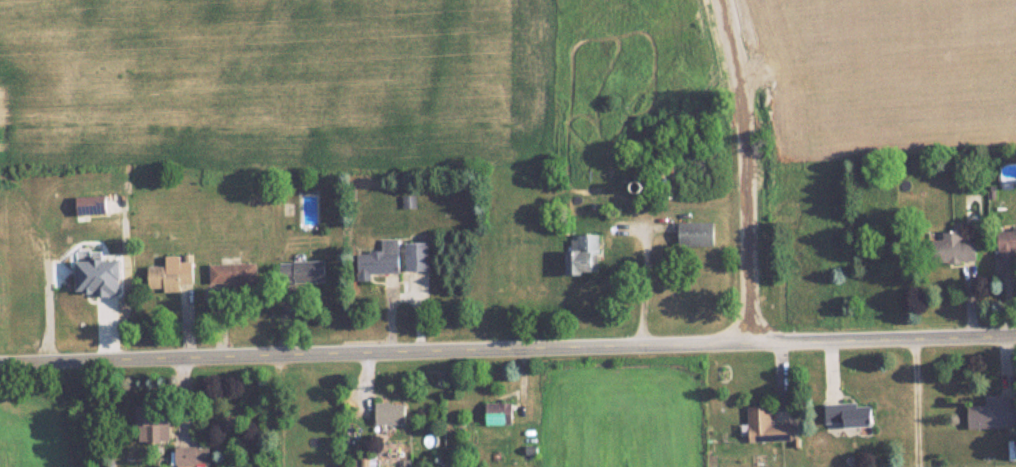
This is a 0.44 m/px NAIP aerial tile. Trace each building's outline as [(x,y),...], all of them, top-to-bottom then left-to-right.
[(107,196),(75,196),(75,214),(107,213),(107,196)] [(716,222),(680,222),(680,245),(716,245),(716,222)] [(999,257),(1015,257),(1015,229),(999,229),(999,257)] [(977,262),(977,241),(962,241),(962,231),(943,231),(943,239),(930,239),(930,262),(977,262)] [(600,234),(569,234),(569,274),(600,274),(600,234)] [(400,273),(399,239),(381,239),(382,253),(359,253),(359,281),(372,281),(372,274),(400,273)] [(406,271),(429,271),(429,242),(406,242),(406,271)] [(81,290),(126,290),(126,268),(100,268),(100,258),(81,258),(81,290)] [(281,261),(281,283),(327,283),(327,261),(281,261)] [(258,263),(212,263),(212,285),(258,285),(258,263)] [(149,265),(149,289),(195,289),(195,265),(149,265)] [(970,405),(970,427),(1015,427),(1015,398),(998,399),(998,404),(970,405)] [(513,402),(487,402),(487,424),(513,424),(513,402)] [(375,403),(375,424),(406,424),(406,403),(375,403)] [(824,404),(824,425),(874,425),(874,403),(824,404)] [(748,405),(749,442),(794,441),(793,423),(772,423),(772,404),(748,405)] [(139,405),(139,441),(171,441),(171,405),(139,405)] [(177,446),(177,465),(210,465),(210,446),(177,446)]
